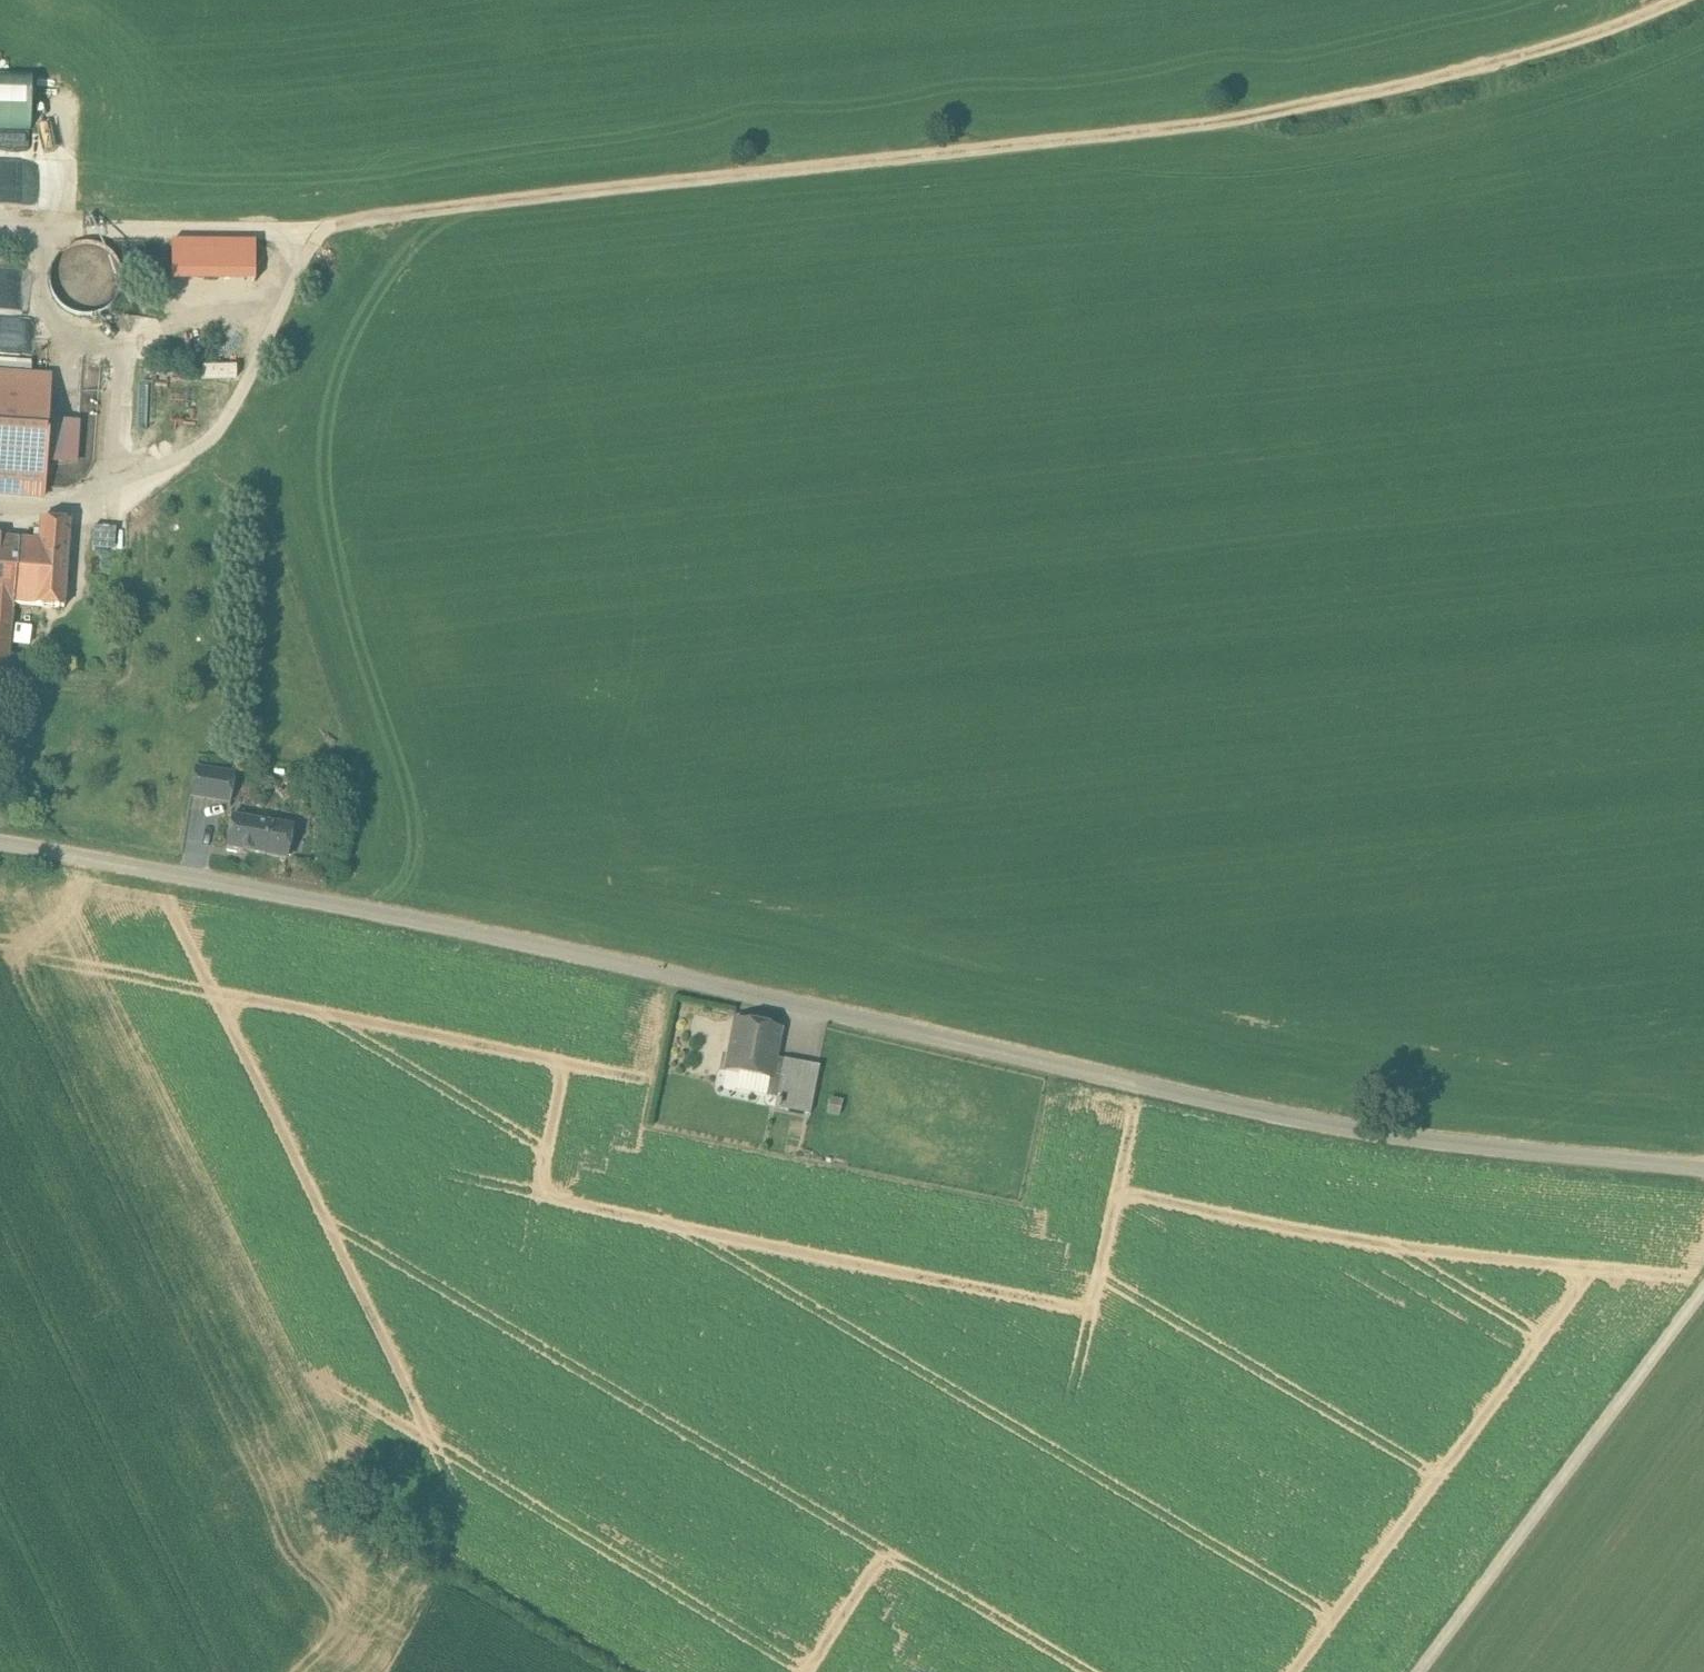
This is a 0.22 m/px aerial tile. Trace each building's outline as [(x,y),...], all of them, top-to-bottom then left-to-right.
[(0,72),(0,129),(32,130),(34,73),(0,72)] [(120,292),(123,279),(120,265),(112,253),(100,246),(86,243),(72,246),(61,254),(53,266),(51,280),(53,293),(61,305),(73,312),(87,315),(101,312),(112,304),(120,292)] [(15,307),(17,268),(0,267),(0,306),(15,307)] [(0,374),(0,494),(43,497),(51,378),(0,374)] [(70,522),(41,520),(39,542),(19,540),(13,605),(64,609),(70,522)] [(6,683),(12,621),(13,605),(19,540),(0,539),(0,683),(6,683)] [(235,776),(195,770),(191,796),(230,802),(235,776)] [(270,823),(232,816),(226,849),(265,856),(265,855),(287,859),(292,828),(270,824),(270,823)] [(780,1030),(736,1021),(727,1070),(771,1078),(774,1058),(780,1030)] [(784,1060),(774,1058),(771,1078),(727,1070),(723,1088),(777,1098),(779,1089),(784,1060)] [(802,1064),(784,1060),(779,1089),(796,1092),(802,1064)] [(819,1067),(802,1064),(796,1092),(793,1110),(810,1113),(819,1067)] [(796,1092),(779,1089),(777,1098),(775,1106),(793,1110),(796,1092)]
